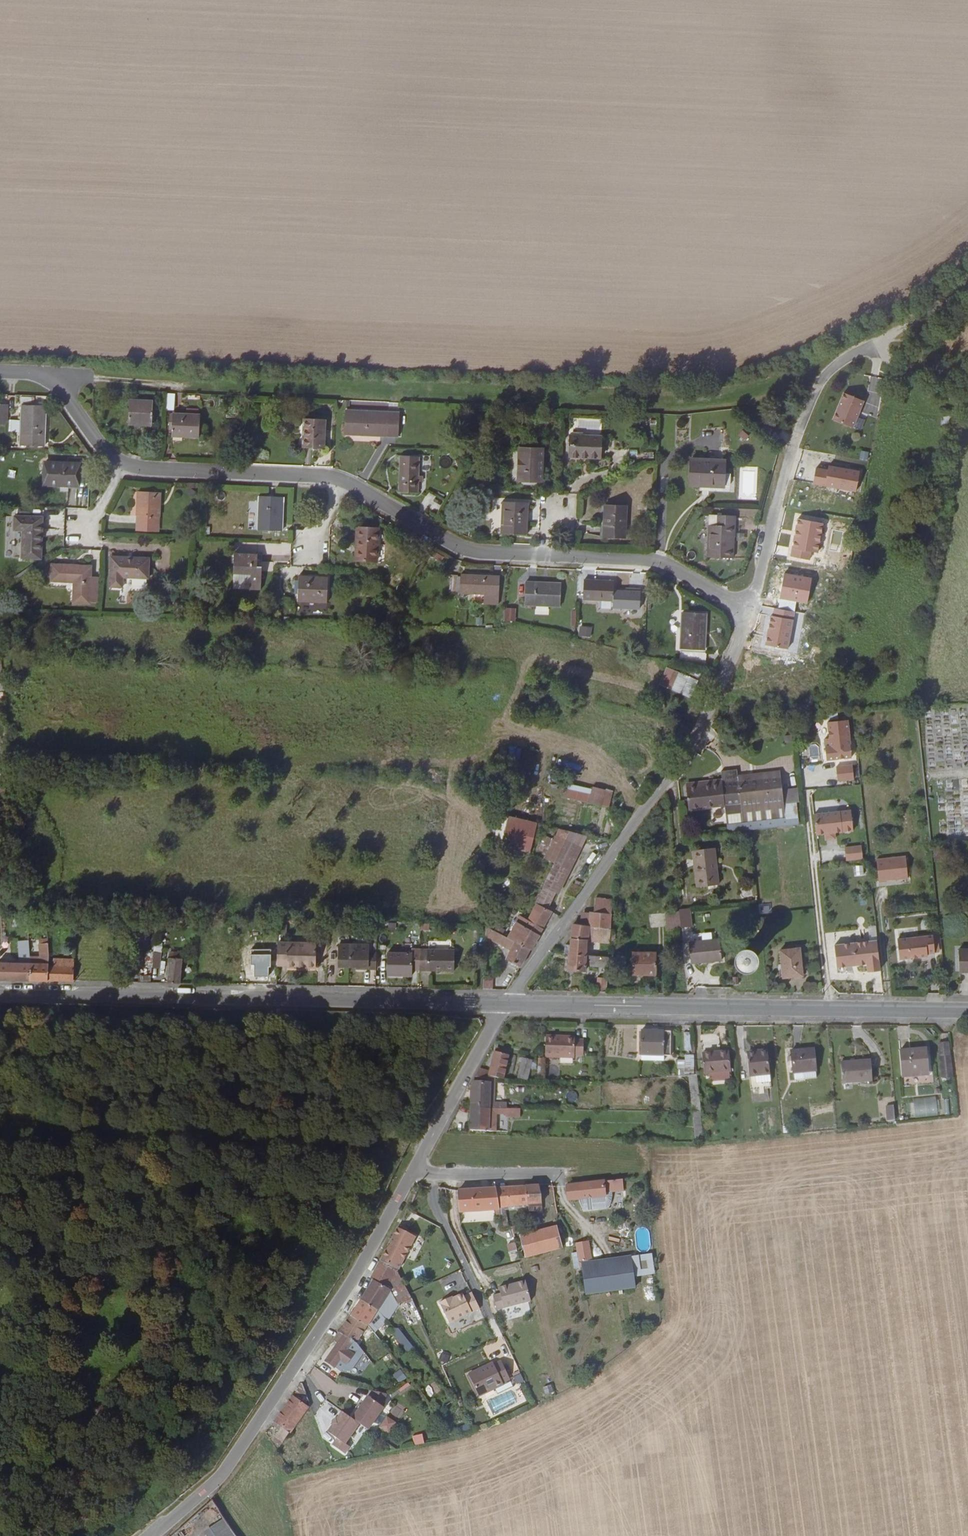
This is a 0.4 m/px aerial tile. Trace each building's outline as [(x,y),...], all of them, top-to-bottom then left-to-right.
[(174,410),(176,393),(168,392),(166,409),(174,410)] [(866,400),(845,392),(835,417),(855,426),(866,400)] [(155,402),(131,401),(130,424),(154,424),(155,402)] [(0,404),(0,425),(9,425),(10,405),(0,404)] [(46,445),(47,406),(23,405),(21,445),(46,445)] [(361,430),(361,435),(400,436),(400,412),(347,410),(347,434),(354,435),(354,429),(361,430)] [(955,426),(957,412),(943,410),(941,424),(955,426)] [(202,415),(171,414),(171,429),(174,429),(173,436),(202,437),(202,415)] [(326,449),(327,419),(306,419),(305,448),(326,449)] [(750,436),(744,430),(739,434),(745,441),(750,436)] [(603,436),(572,435),(572,457),(602,458),(603,436)] [(543,482),(544,448),(520,448),(519,481),(543,482)] [(868,460),(869,452),(861,450),(859,458),(868,460)] [(424,456),(402,456),(401,492),(422,493),(424,456)] [(726,484),(726,472),(726,460),(691,459),(690,485),(701,485),(702,484),(726,485),(726,484)] [(81,476),(82,463),(47,462),(46,485),(63,485),(63,484),(81,485),(81,476)] [(860,471),(828,465),(828,469),(825,486),(856,492),(860,471)] [(813,484),(825,486),(828,469),(816,467),(813,484)] [(927,485),(928,477),(912,476),(911,485),(927,485)] [(139,523),(160,524),(162,492),(140,491),(139,523)] [(284,531),(285,501),(261,501),(260,530),(284,531)] [(530,502),(504,501),(503,533),(529,534),(530,502)] [(627,505),(606,505),(605,535),(626,536),(627,505)] [(719,524),(710,524),(709,556),(734,557),(735,515),(719,515),(719,524)] [(711,515),(710,524),(719,524),(719,515),(711,515)] [(43,559),(45,517),(17,516),(16,531),(25,531),(24,558),(43,559)] [(824,524),(797,519),(792,548),(812,551),(818,553),(824,524)] [(160,532),(160,524),(139,523),(139,531),(160,532)] [(379,560),(379,527),(358,526),(358,560),(379,560)] [(812,551),(792,548),(790,556),(810,560),(812,551)] [(432,551),(430,558),(442,561),(444,555),(432,551)] [(260,553),(237,553),(236,573),(254,573),(254,589),(264,589),(264,566),(259,565),(260,553)] [(152,557),(113,556),(112,586),(125,586),(126,576),(151,577),(152,557)] [(93,566),(55,565),(54,580),(79,580),(78,602),(92,602),(92,588),(93,578),(93,566)] [(500,602),(501,574),(462,572),(462,576),(453,576),(453,591),(485,593),(485,601),(500,602)] [(811,578),(784,573),(780,599),(807,603),(811,578)] [(330,577),(301,576),(300,601),(329,602),(330,577)] [(102,578),(93,578),(92,588),(102,588),(102,578)] [(632,579),(631,601),(646,602),(647,580),(632,579)] [(614,600),(615,581),(585,580),(584,599),(614,600)] [(563,584),(527,582),(527,605),(562,606),(563,584)] [(516,608),(506,607),(505,619),(516,620),(516,608)] [(773,616),(794,620),(795,612),(774,608),(773,616)] [(683,649),(707,650),(709,613),(684,612),(684,620),(689,620),(689,627),(684,626),(683,649)] [(773,616),(771,615),(765,645),(788,649),(794,620),(773,616)] [(705,668),(709,652),(684,652),(682,662),(705,668)] [(673,688),(680,672),(667,667),(660,683),(673,688)] [(691,668),(688,675),(699,679),(702,672),(691,668)] [(688,675),(680,672),(673,688),(693,696),(699,679),(688,675)] [(828,760),(854,758),(851,719),(828,721),(829,738),(826,738),(828,760)] [(855,780),(854,765),(838,766),(838,781),(855,780)] [(749,819),(745,775),(738,775),(737,768),(722,769),(723,778),(706,779),(706,783),(687,785),(689,808),(741,802),(743,820),(749,819)] [(780,771),(745,775),(749,819),(785,816),(780,771)] [(592,800),(594,792),(568,785),(566,793),(592,800)] [(592,800),(605,804),(609,789),(596,785),(594,792),(592,800)] [(852,812),(815,815),(817,835),(827,835),(827,832),(834,831),(834,834),(854,832),(852,812)] [(531,853),(539,823),(510,815),(502,845),(531,853)] [(578,846),(584,833),(572,830),(567,840),(578,846)] [(567,868),(578,846),(567,840),(556,863),(567,868)] [(719,884),(714,846),(693,849),(697,886),(719,884)] [(862,846),(845,847),(847,859),(863,858),(862,846)] [(906,857),(878,860),(880,883),(888,883),(888,881),(908,879),(906,857)] [(526,924),(540,932),(552,910),(554,906),(550,904),(551,901),(552,901),(558,887),(567,868),(556,863),(545,885),(544,884),(543,887),(545,888),(526,924)] [(786,895),(795,895),(794,882),(786,882),(786,895)] [(571,903),(582,887),(574,883),(567,893),(572,896),(568,901),(571,903)] [(613,900),(614,892),(599,891),(598,898),(613,900)] [(573,925),(569,954),(587,957),(587,955),(589,940),(610,942),(613,900),(598,898),(596,898),(595,912),(591,911),(590,925),(582,924),(575,923),(573,925)] [(881,904),(883,916),(893,914),(891,902),(881,904)] [(690,907),(679,908),(680,911),(681,927),(692,926),(690,907)] [(583,910),(582,924),(590,925),(591,911),(583,910)] [(681,927),(680,911),(666,912),(668,928),(681,927)] [(787,911),(766,913),(767,919),(787,917),(787,911)] [(12,913),(4,913),(3,913),(3,942),(12,943),(12,913)] [(24,926),(24,914),(14,914),(14,926),(24,926)] [(253,924),(253,918),(240,918),(240,926),(253,927),(253,924)] [(494,928),(503,933),(505,928),(492,921),(489,926),(494,928)] [(526,924),(522,923),(520,927),(523,929),(517,940),(531,948),(532,948),(540,932),(526,924)] [(531,948),(517,940),(505,934),(502,940),(513,946),(506,958),(521,966),(531,948)] [(927,954),(934,954),(932,936),(897,939),(899,960),(911,959),(911,957),(917,957),(917,958),(927,957),(927,954)] [(31,979),(49,980),(49,965),(49,949),(48,938),(42,939),(42,942),(40,942),(41,961),(30,961),(31,979)] [(719,938),(688,941),(690,962),(722,958),(719,938)] [(29,940),(18,940),(18,956),(29,956),(29,940)] [(876,940),(834,943),(836,966),(866,963),(867,971),(879,969),(876,940)] [(307,943),(278,942),(277,963),(287,964),(287,965),(306,966),(307,943)] [(377,968),(377,950),(370,950),(370,944),(339,943),(339,965),(357,965),(360,965),(360,968),(377,968)] [(597,955),(609,956),(610,946),(601,945),(601,948),(598,948),(597,955)] [(254,977),(277,976),(277,963),(270,964),(270,947),(254,947),(254,958),(254,977)] [(420,963),(421,948),(414,948),(414,953),(389,953),(388,974),(413,975),(413,969),(413,963),(420,963)] [(455,949),(421,948),(420,963),(420,970),(455,971),(455,949)] [(799,948),(780,950),(782,977),(802,975),(799,948)] [(58,949),(49,949),(49,965),(58,965),(58,959),(58,949)] [(958,949),(958,971),(967,971),(967,949),(958,949)] [(161,951),(154,950),(153,960),(153,967),(160,967),(161,951)] [(169,982),(182,982),(184,952),(171,951),(169,982)] [(632,974),(656,974),(656,951),(632,951),(632,959),(632,974)] [(740,963),(742,965),(744,966),(746,966),(749,966),(751,965),(753,963),(753,960),(753,958),(753,956),(751,954),(749,952),(746,952),(744,952),(742,954),(740,956),(739,958),(739,960),(740,963)] [(587,957),(569,954),(568,969),(585,970),(586,964),(608,966),(609,956),(597,955),(587,955),(587,957)] [(49,980),(75,980),(75,959),(58,959),(58,965),(49,965),(49,980)] [(30,961),(0,961),(0,979),(31,979),(30,961)] [(483,988),(487,988),(496,972),(484,972),(483,988)] [(152,973),(146,973),(140,973),(139,981),(152,982),(152,973)] [(595,992),(606,992),(607,977),(597,977),(595,992)] [(663,1030),(641,1029),(640,1054),(667,1054),(667,1051),(670,1051),(670,1042),(663,1041),(663,1030)] [(574,1036),(546,1034),(545,1055),(573,1058),(573,1054),(582,1055),(582,1040),(574,1040),(574,1036)] [(951,1077),(948,1042),(938,1042),(941,1078),(951,1077)] [(479,1067),(474,1075),(490,1078),(492,1078),(493,1075),(502,1078),(508,1055),(506,1053),(507,1050),(496,1047),(495,1051),(493,1050),(489,1070),(479,1067)] [(927,1070),(925,1048),(899,1051),(902,1074),(904,1073),(904,1074),(911,1073),(910,1072),(927,1070)] [(805,1071),(815,1070),(818,1070),(816,1049),(791,1052),(794,1073),(795,1072),(796,1079),(806,1078),(805,1071)] [(755,1075),(769,1074),(767,1050),(758,1051),(758,1053),(746,1053),(748,1076),(755,1075)] [(730,1071),(728,1051),(701,1054),(704,1074),(730,1071)] [(517,1076),(526,1079),(531,1060),(518,1056),(516,1060),(521,1062),(517,1076)] [(694,1057),(678,1057),(678,1072),(695,1072),(694,1057)] [(872,1079),(869,1059),(840,1062),(842,1082),(872,1079)] [(690,1084),(698,1083),(696,1074),(688,1075),(690,1084)] [(770,1082),(769,1074),(755,1075),(756,1084),(770,1082)] [(479,1107),(502,1108),(507,1108),(508,1108),(508,1101),(489,1100),(489,1095),(493,1095),(493,1092),(489,1092),(490,1082),(471,1081),(471,1103),(479,1103),(479,1107)] [(914,1116),(936,1116),(936,1101),(914,1100),(914,1116)] [(497,1115),(502,1115),(502,1108),(479,1107),(479,1103),(471,1103),(470,1128),(497,1129),(497,1115)] [(887,1125),(895,1124),(894,1109),(886,1110),(887,1125)] [(622,1179),(603,1181),(566,1185),(568,1199),(604,1196),(603,1191),(623,1190),(622,1179)] [(541,1206),(537,1185),(524,1186),(527,1204),(528,1211),(532,1211),(532,1207),(541,1206)] [(527,1204),(524,1186),(494,1188),(497,1207),(527,1204)] [(458,1212),(459,1212),(481,1210),(481,1214),(485,1214),(485,1210),(498,1209),(497,1207),(494,1188),(456,1190),(458,1212)] [(524,1258),(560,1248),(555,1225),(518,1236),(524,1258)] [(396,1228),(379,1262),(394,1269),(396,1271),(414,1238),(396,1228)] [(585,1293),(633,1287),(630,1259),(591,1264),(587,1240),(575,1242),(579,1266),(581,1266),(585,1293)] [(515,1242),(507,1245),(510,1253),(518,1250),(515,1242)] [(630,1259),(633,1287),(653,1284),(648,1245),(628,1247),(630,1259)] [(394,1269),(379,1262),(370,1277),(373,1279),(386,1287),(394,1269)] [(389,1289),(393,1298),(406,1324),(419,1317),(413,1303),(408,1294),(394,1269),(386,1287),(389,1289)] [(359,1299),(375,1309),(389,1289),(386,1287),(373,1279),(359,1299)] [(375,1309),(382,1316),(393,1298),(389,1289),(375,1309)] [(478,1309),(471,1293),(463,1297),(461,1294),(451,1299),(447,1301),(446,1299),(438,1303),(448,1324),(478,1309)] [(368,1320),(375,1309),(359,1299),(350,1314),(366,1324),(368,1320)] [(339,1330),(355,1341),(366,1324),(350,1314),(339,1330)] [(366,1324),(374,1334),(375,1333),(377,1331),(368,1320),(366,1324)] [(397,1326),(391,1332),(408,1353),(415,1347),(397,1326)] [(337,1372),(344,1361),(355,1341),(339,1330),(333,1339),(337,1342),(325,1360),(334,1366),(332,1369),(337,1372)] [(379,1330),(377,1331),(375,1333),(382,1341),(387,1337),(383,1331),(379,1330)] [(374,1368),(391,1355),(389,1352),(372,1365),(374,1368)] [(467,1374),(477,1396),(501,1385),(500,1383),(508,1380),(499,1361),(492,1365),(492,1363),(467,1374)] [(402,1369),(393,1374),(398,1383),(406,1379),(402,1369)] [(517,1384),(524,1382),(522,1374),(514,1376),(517,1384)] [(307,1407),(309,1405),(307,1401),(300,1384),(292,1395),(307,1407)] [(367,1397),(352,1419),(359,1424),(368,1430),(383,1408),(381,1407),(383,1393),(370,1391),(368,1398),(367,1397)] [(280,1428),(279,1430),(274,1437),(275,1438),(273,1441),(275,1443),(279,1446),(307,1407),(292,1395),(273,1422),(280,1428)] [(399,1417),(404,1407),(396,1403),(390,1413),(399,1417)] [(352,1419),(342,1412),(336,1419),(335,1418),(331,1424),(332,1425),(327,1432),(336,1439),(332,1445),(344,1454),(349,1447),(345,1444),(359,1424),(352,1419)] [(379,1428),(389,1434),(397,1422),(387,1416),(379,1428)] [(273,1422),(271,1425),(279,1430),(280,1428),(273,1422)] [(213,1508),(208,1511),(214,1519),(218,1516),(213,1508)] [(223,1519),(204,1533),(206,1535),(235,1535),(230,1529),(223,1519)]
